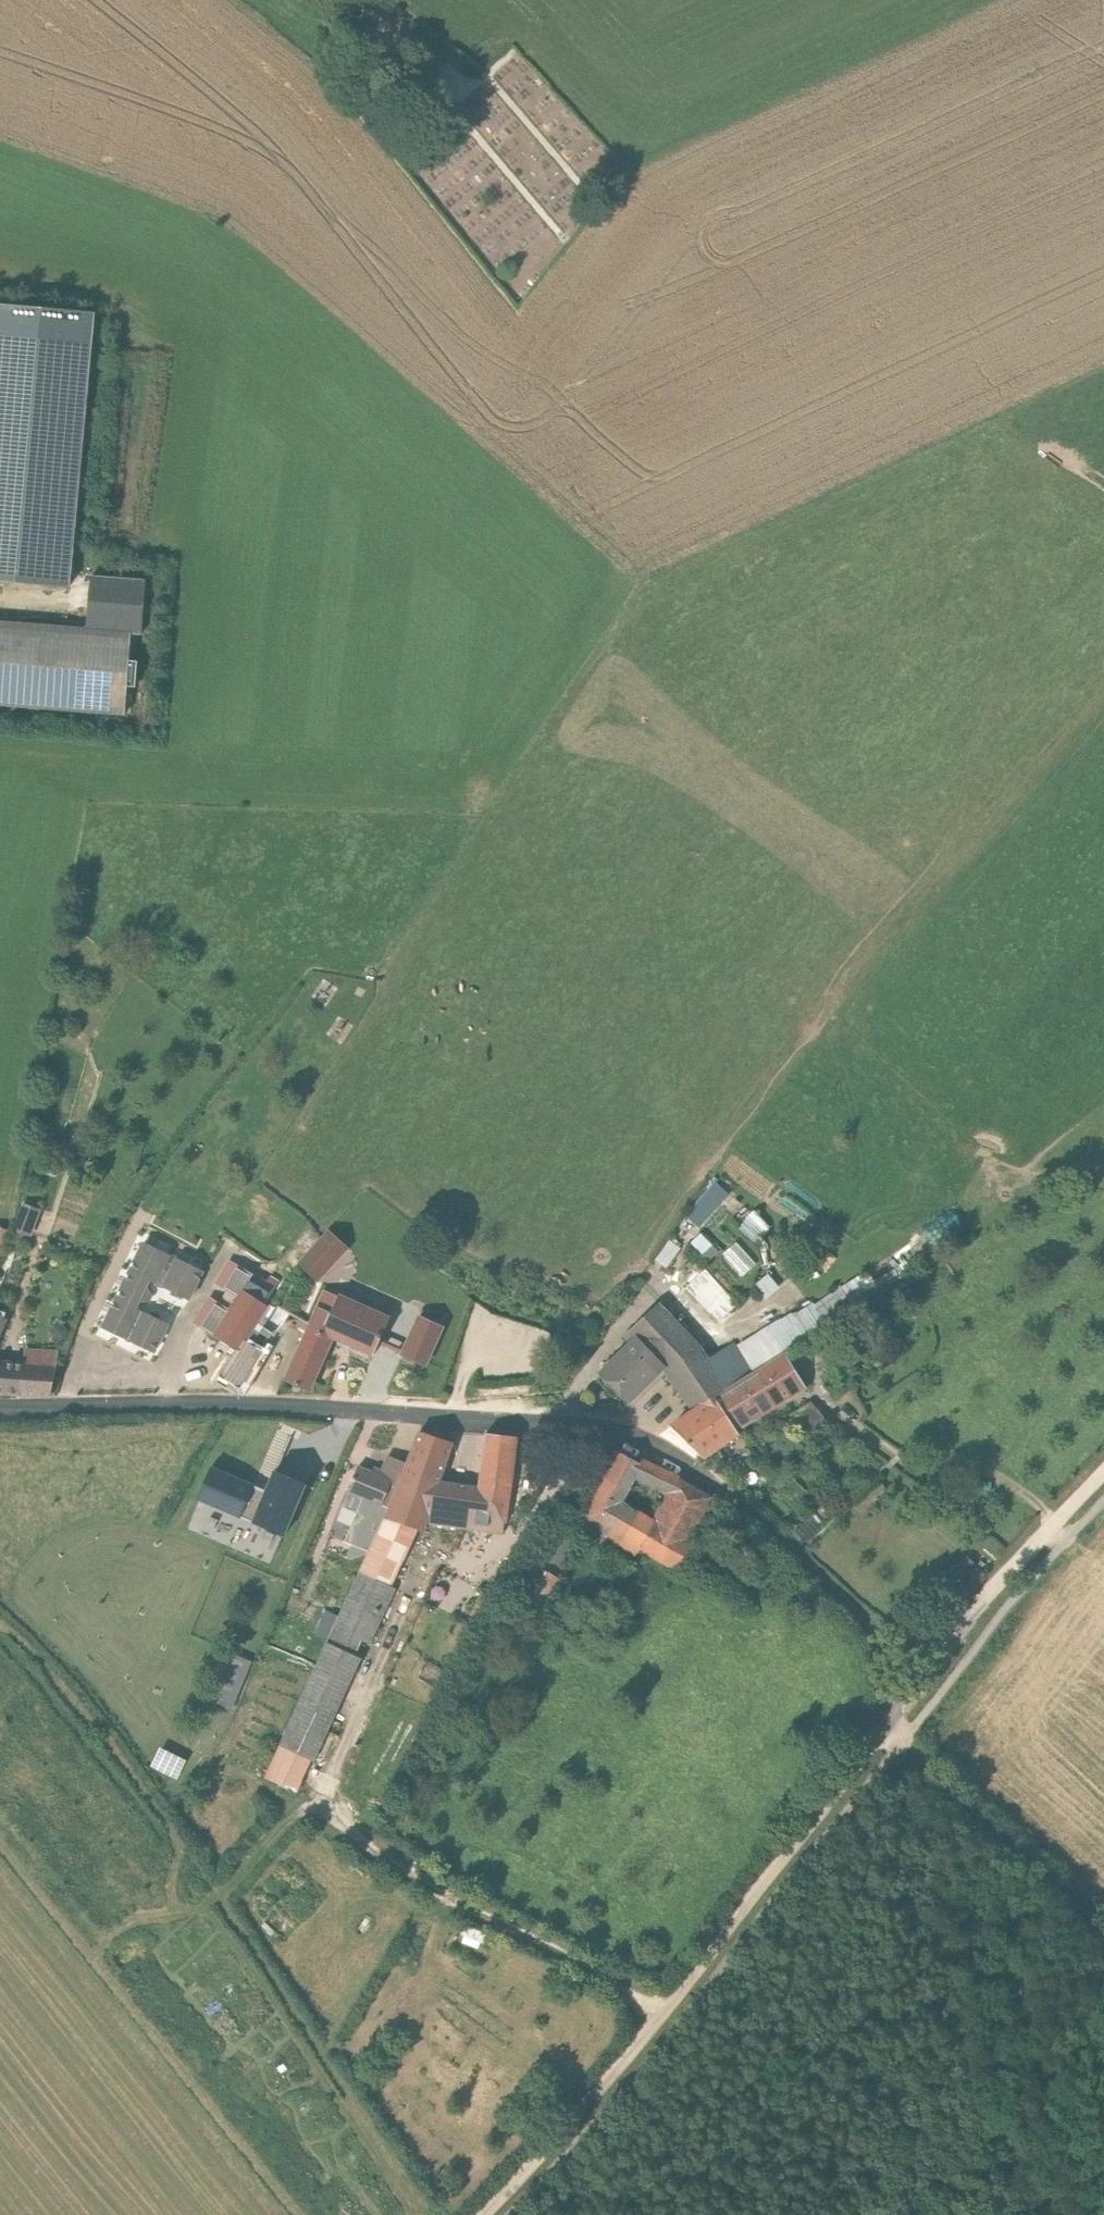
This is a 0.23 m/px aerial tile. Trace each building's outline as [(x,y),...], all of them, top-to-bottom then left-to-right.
[(69,588),(94,315),(0,307),(0,582),(69,588)] [(88,629),(132,633),(142,633),(146,581),(92,577),(88,629)] [(132,633),(88,629),(0,622),(0,703),(125,712),(132,633)] [(715,1182),(686,1215),(698,1226),(728,1193),(715,1182)] [(19,1217),(36,1224),(41,1210),(24,1204),(19,1217)] [(739,1228),(752,1240),(768,1224),(755,1212),(739,1228)] [(0,1227),(0,1248),(1,1248),(8,1231),(0,1227)] [(349,1248),(329,1228),(297,1263),(318,1282),(349,1248)] [(23,1233),(14,1229),(10,1242),(18,1244),(19,1245),(23,1233)] [(153,1296),(147,1284),(149,1280),(189,1299),(203,1270),(144,1241),(102,1328),(154,1352),(168,1323),(135,1307),(137,1304),(151,1301),(153,1296)] [(656,1259),(667,1267),(680,1249),(678,1248),(671,1242),(670,1242),(669,1242),(656,1259)] [(238,1295),(242,1289),(251,1274),(230,1261),(217,1283),(238,1295)] [(807,1337),(855,1306),(904,1275),(897,1262),(872,1277),(868,1270),(841,1286),(842,1288),(816,1305),(814,1303),(797,1313),(796,1312),(792,1314),(791,1313),(735,1346),(733,1343),(708,1360),(700,1348),(658,1303),(622,1336),(630,1344),(600,1373),(628,1401),(664,1366),(694,1409),(715,1396),(752,1373),(752,1371),(783,1352),(807,1337)] [(251,1274),(242,1289),(264,1302),(274,1288),(266,1284),(251,1274)] [(779,1288),(768,1274),(754,1286),(765,1299),(779,1288)] [(374,1354),(383,1334),(391,1316),(327,1288),(310,1325),(333,1335),(374,1354)] [(223,1376),(239,1386),(260,1350),(244,1340),(266,1304),(264,1302),(242,1289),(238,1295),(229,1310),(215,1334),(239,1348),(223,1376)] [(215,1334),(229,1310),(211,1298),(196,1322),(214,1334),(215,1334)] [(424,1366),(443,1326),(420,1315),(402,1356),(424,1366)] [(308,1390),(333,1335),(310,1325),(286,1380),(308,1390)] [(51,1395),(59,1354),(44,1352),(27,1351),(24,1365),(0,1363),(0,1391),(51,1395)] [(736,1428),(805,1386),(783,1352),(752,1371),(752,1373),(715,1396),(736,1428)] [(526,1363),(523,1375),(536,1378),(539,1366),(526,1363)] [(739,1432),(736,1428),(715,1396),(694,1409),(671,1426),(703,1457),(739,1432)] [(825,1420),(819,1413),(811,1402),(787,1417),(803,1437),(825,1420)] [(400,1476),(386,1515),(407,1525),(422,1531),(425,1522),(503,1534),(517,1437),(486,1433),(479,1486),(440,1481),(453,1442),(420,1431),(408,1462),(404,1475),(401,1474),(400,1476)] [(621,1452),(579,1528),(604,1542),(600,1549),(629,1567),(641,1548),(677,1568),(692,1543),(688,1541),(711,1497),(678,1478),(679,1477),(641,1458),(639,1462),(621,1452)] [(386,1515),(400,1476),(381,1468),(374,1466),(372,1471),(358,1466),(349,1487),(369,1495),(355,1530),(376,1538),(385,1517),(386,1515)] [(198,1496),(284,1532),(307,1480),(276,1467),(266,1491),(210,1468),(198,1496)] [(805,1539),(820,1524),(810,1515),(796,1531),(805,1539)] [(568,1566),(578,1535),(563,1530),(553,1561),(568,1566)] [(535,1563),(516,1596),(543,1611),(561,1578),(535,1563)] [(360,1571),(334,1628),(369,1644),(395,1587),(360,1571)] [(488,1613),(475,1605),(469,1615),(482,1623),(488,1613)] [(327,1643),(303,1694),(280,1745),(265,1776),(266,1777),(268,1778),(298,1792),(312,1760),(313,1760),(360,1658),(355,1656),(327,1643)] [(222,1673),(243,1681),(251,1661),(236,1654),(230,1652),(222,1673)]
